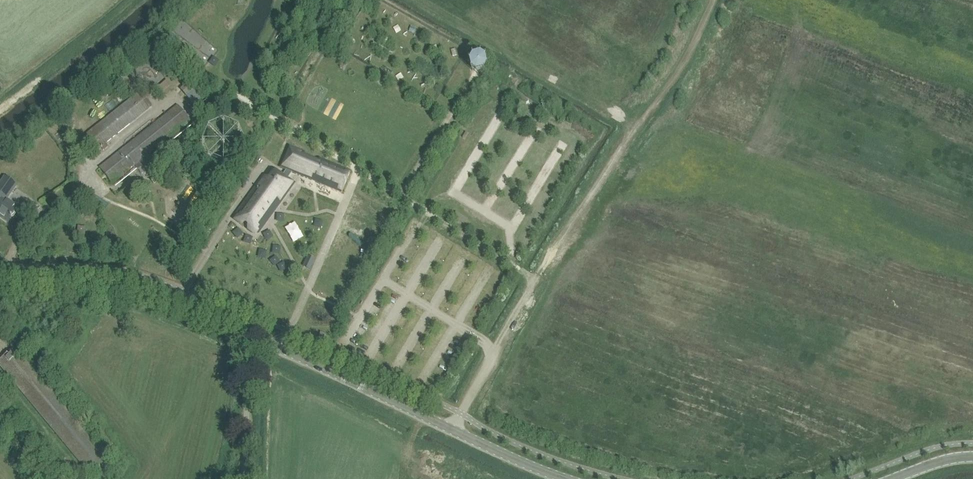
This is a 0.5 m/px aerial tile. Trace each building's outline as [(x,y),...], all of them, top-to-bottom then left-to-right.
[(217,42),(180,23),(167,47),(204,66),(217,42)] [(484,61),(478,57),(471,59),(468,65),(469,71),(475,75),(482,73),(485,68),(484,61)] [(161,78),(149,64),(137,75),(149,88),(161,78)] [(97,148),(100,146),(103,150),(108,146),(105,142),(151,104),(139,90),(85,134),(97,148)] [(200,92),(191,101),(195,105),(204,97),(200,92)] [(178,105),(100,167),(112,181),(113,182),(134,165),(141,174),(154,164),(147,156),(191,121),(178,105)] [(289,147),(281,167),(287,170),(283,176),(287,179),(292,172),(342,193),(350,172),(319,159),(318,163),(303,156),(305,153),(289,147)] [(252,203),(240,219),(254,229),(266,213),(271,217),(292,186),(294,184),(287,179),(283,176),(275,171),(269,180),(268,181),(263,177),(247,200),(252,203)] [(150,180),(154,184),(159,180),(156,175),(150,180)] [(16,186),(5,178),(0,185),(0,216),(8,222),(18,208),(6,200),(16,186)] [(461,215),(458,220),(465,224),(468,219),(461,215)] [(291,242),(302,238),(295,221),(285,225),(291,242)] [(31,456),(38,463),(45,457),(38,450),(31,456)]
